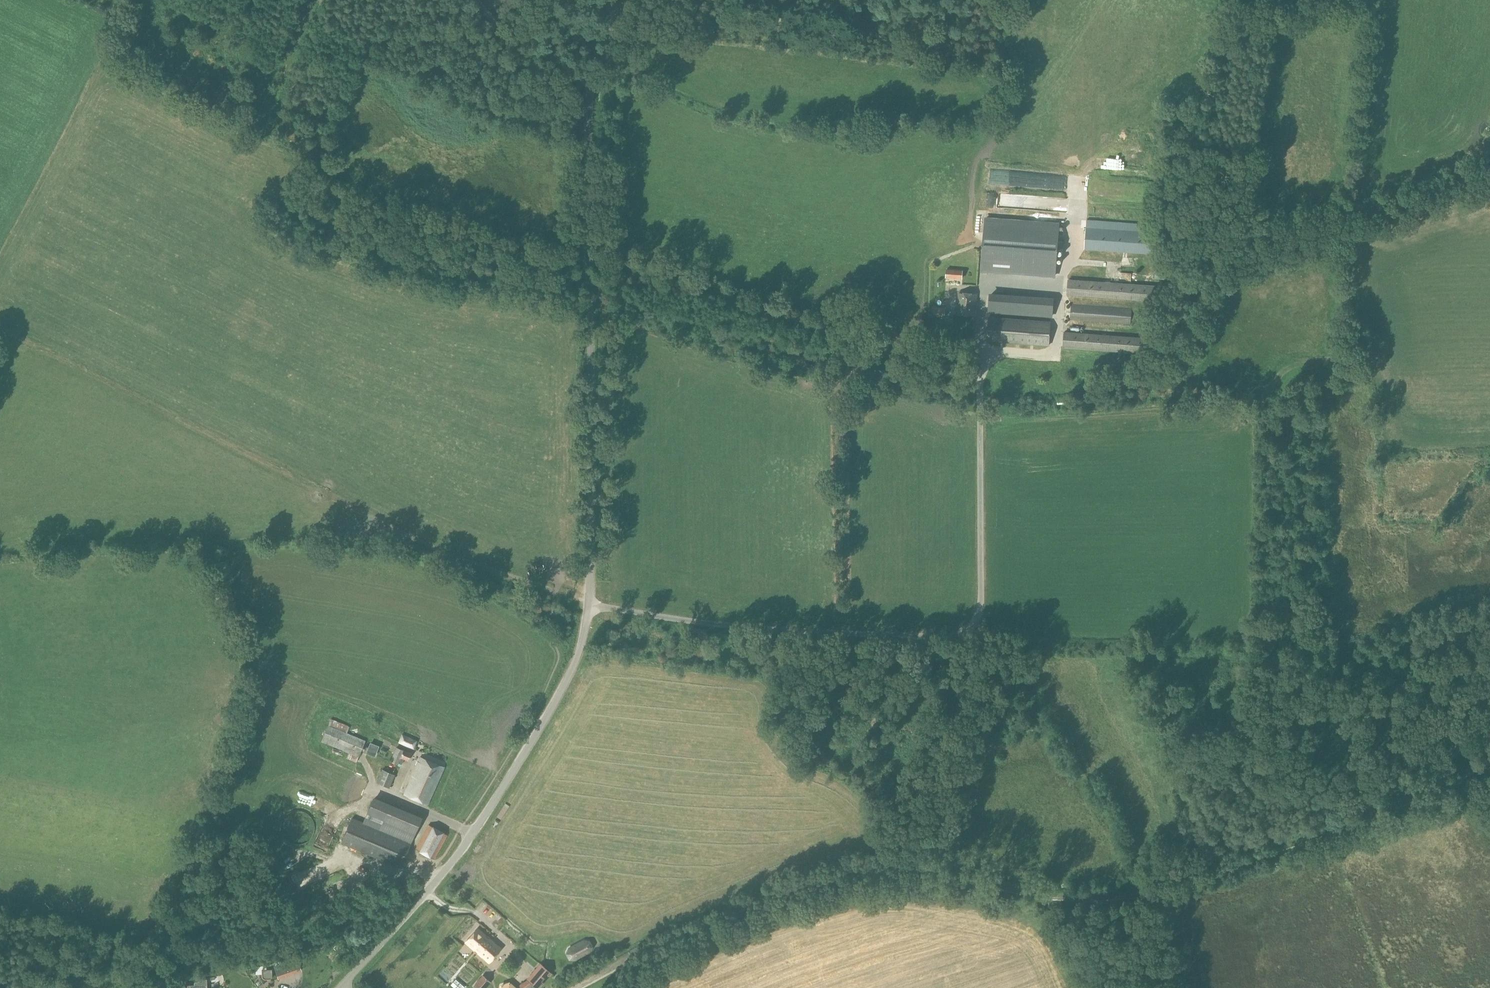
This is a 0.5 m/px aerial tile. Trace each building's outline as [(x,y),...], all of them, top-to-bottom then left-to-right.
[(1042,186),(1054,187),(1055,179),(1043,177),(1042,186)] [(1003,217),(1003,227),(1012,227),(1012,217),(1003,217)] [(1164,255),(1166,234),(1085,229),(1083,249),(1164,255)] [(986,232),(984,273),(1054,275),(1056,235),(986,232)] [(1155,301),(1156,287),(1069,281),(1068,295),(1155,301)] [(975,315),(976,295),(958,294),(957,313),(975,315)] [(1033,315),(1051,316),(1052,301),(1034,299),(1033,315)] [(1130,324),(1132,310),(1072,305),(1071,320),(1130,324)] [(945,308),(933,308),(933,317),(945,317),(945,308)] [(1048,345),(1050,322),(991,318),(990,341),(1048,345)] [(1143,353),(1144,338),(1066,332),(1064,347),(1143,353)] [(357,755),(363,742),(363,740),(328,724),(321,739),(349,752),(357,755)] [(413,749),(416,741),(401,735),(398,742),(413,749)] [(409,760),(411,754),(396,748),(390,762),(400,765),(402,758),(409,760)] [(428,804),(443,767),(420,757),(404,794),(428,804)] [(389,788),(395,773),(382,768),(376,782),(389,788)] [(412,842),(423,814),(374,793),(363,822),(352,817),(341,842),(401,867),(412,842)] [(433,858),(447,834),(432,825),(418,849),(433,858)] [(302,866),(308,878),(321,871),(315,859),(302,866)] [(327,877),(319,881),(329,899),(337,895),(327,877)] [(500,948),(477,929),(466,942),(489,962),(500,948)] [(589,941),(584,941),(569,949),(567,953),(569,959),(575,959),(590,951),(592,947),(589,941)] [(541,965),(528,980),(520,985),(522,987),(527,987),(533,984),(538,987),(540,987),(552,974),(541,965)] [(292,972),(281,974),(283,985),(295,982),(292,972)] [(483,975),(473,986),(475,987),(485,987),(490,981),(483,975)] [(195,981),(195,984),(197,984),(197,987),(207,987),(207,979),(195,981)] [(226,979),(214,981),(215,987),(228,987),(226,979)]
